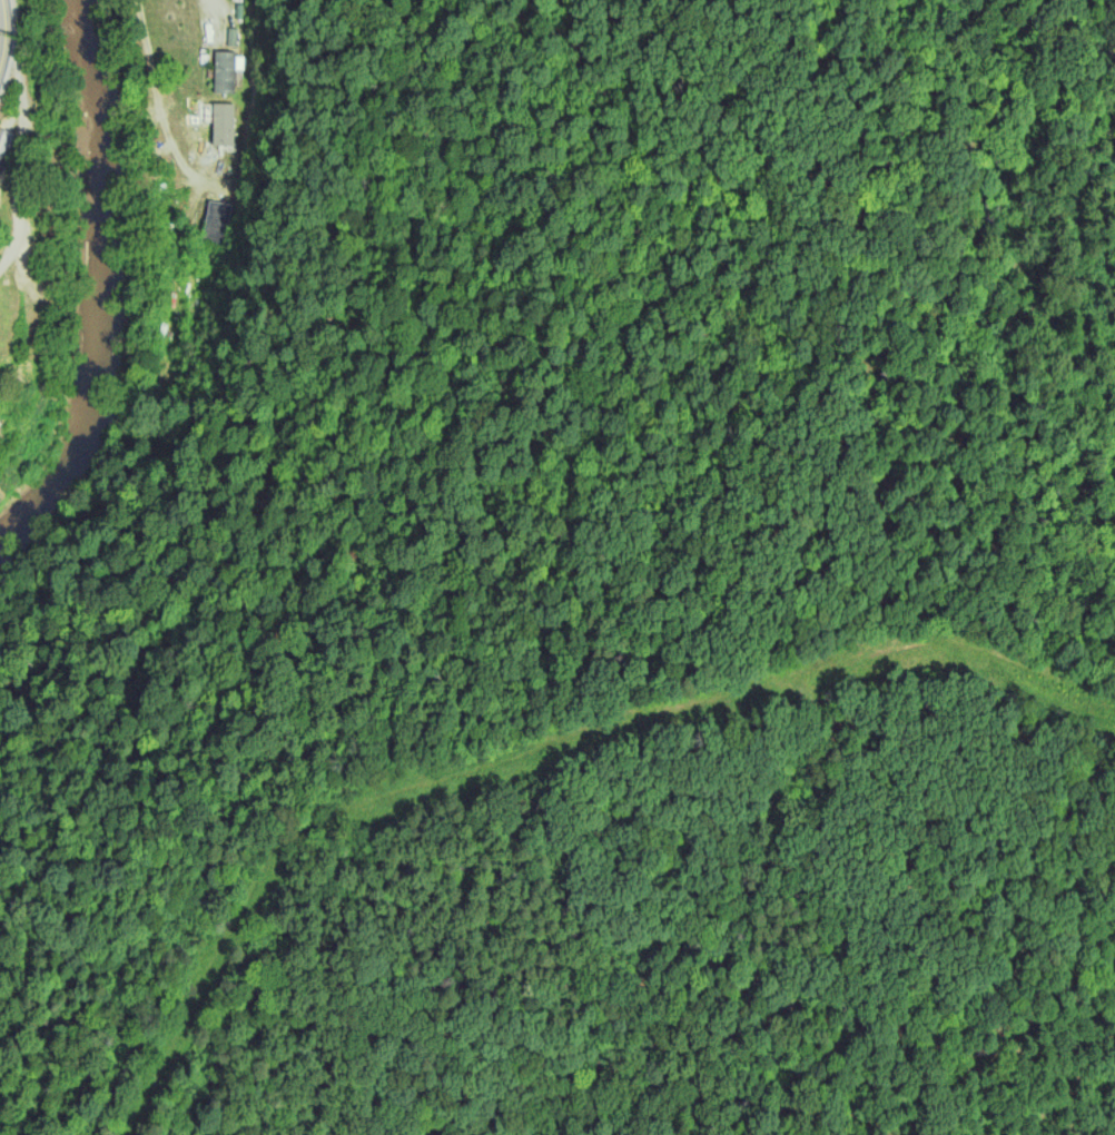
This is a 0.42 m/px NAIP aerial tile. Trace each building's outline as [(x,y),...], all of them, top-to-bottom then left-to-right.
[(213,92),(234,93),(235,50),(214,50),(213,92)]
